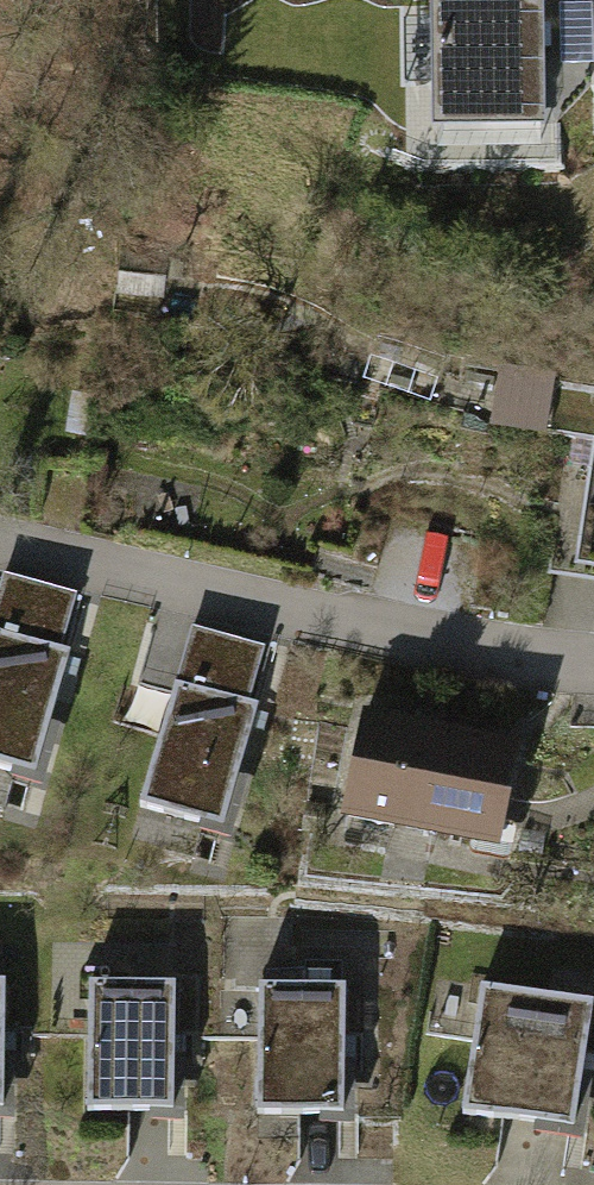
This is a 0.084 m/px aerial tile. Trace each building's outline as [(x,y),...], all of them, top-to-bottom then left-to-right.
[(507,3),(438,6),(435,130),(546,127),(543,1),(507,3)] [(559,8),(561,69),(593,68),(593,55),(592,7),(559,8)] [(544,381),(487,377),(478,432),(534,442),(544,381)] [(2,577),(0,585),(0,783),(22,789),(79,600),(2,577)] [(266,649),(190,628),(136,818),(213,840),(266,649)] [(349,733),(330,848),(491,875),(510,760),(349,733)] [(170,985),(82,984),(82,1121),(170,1121),(170,985)] [(341,992),(253,992),(252,1128),(340,1128),(341,992)] [(576,1012),(468,997),(449,1133),(557,1148),(576,1012)]
